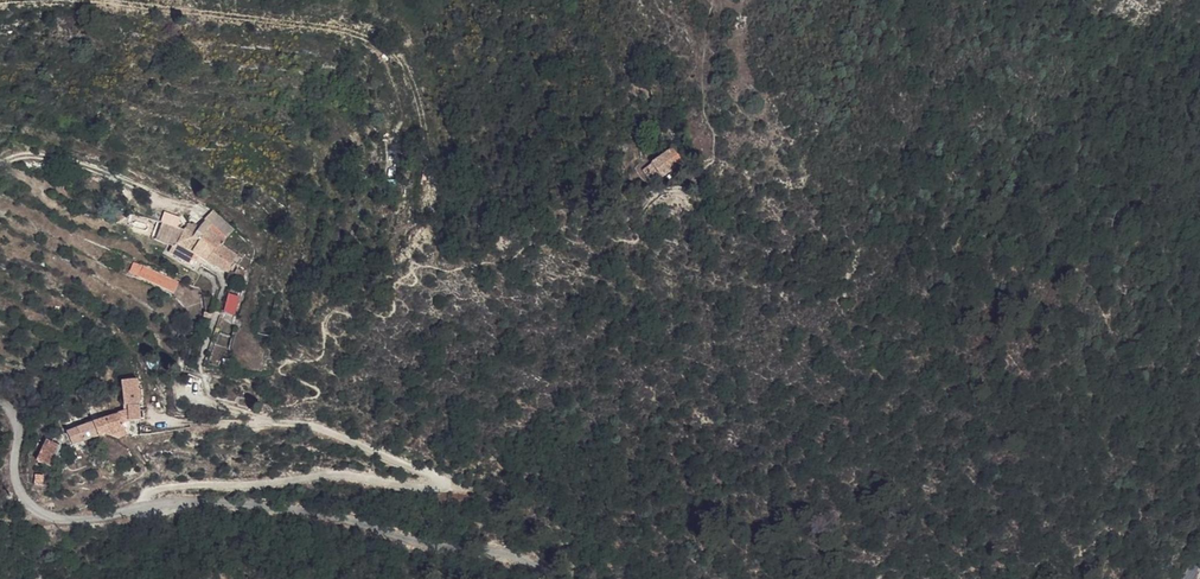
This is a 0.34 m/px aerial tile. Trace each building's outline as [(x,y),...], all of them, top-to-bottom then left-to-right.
[(661,154),(672,168),(682,160),(671,146),(661,154)] [(651,161),(662,176),(672,168),(661,154),(651,161)] [(641,169),(652,183),(662,176),(651,161),(641,169)] [(165,211),(155,239),(175,246),(181,228),(176,227),(180,217),(165,211)] [(188,249),(220,269),(224,262),(214,255),(220,246),(222,247),(224,240),(218,234),(219,231),(209,224),(199,238),(194,236),(188,249)] [(224,262),(220,269),(229,275),(235,264),(239,258),(222,247),(220,246),(214,255),(224,262)] [(131,271),(140,276),(145,266),(135,263),(131,271)] [(140,276),(164,288),(169,278),(145,266),(140,276)] [(176,282),(169,278),(164,288),(171,292),(176,282)] [(228,292),(222,311),(235,315),(241,296),(228,292)] [(123,412),(118,414),(120,425),(127,421),(137,422),(139,406),(140,407),(142,394),(140,394),(142,383),(127,381),(123,412)] [(120,425),(118,414),(98,419),(102,435),(116,442),(123,440),(120,425)] [(98,419),(63,429),(68,443),(102,435),(98,419)] [(59,444),(45,438),(36,460),(51,464),(59,444)] [(43,472),(34,471),(34,482),(42,482),(43,472)]
